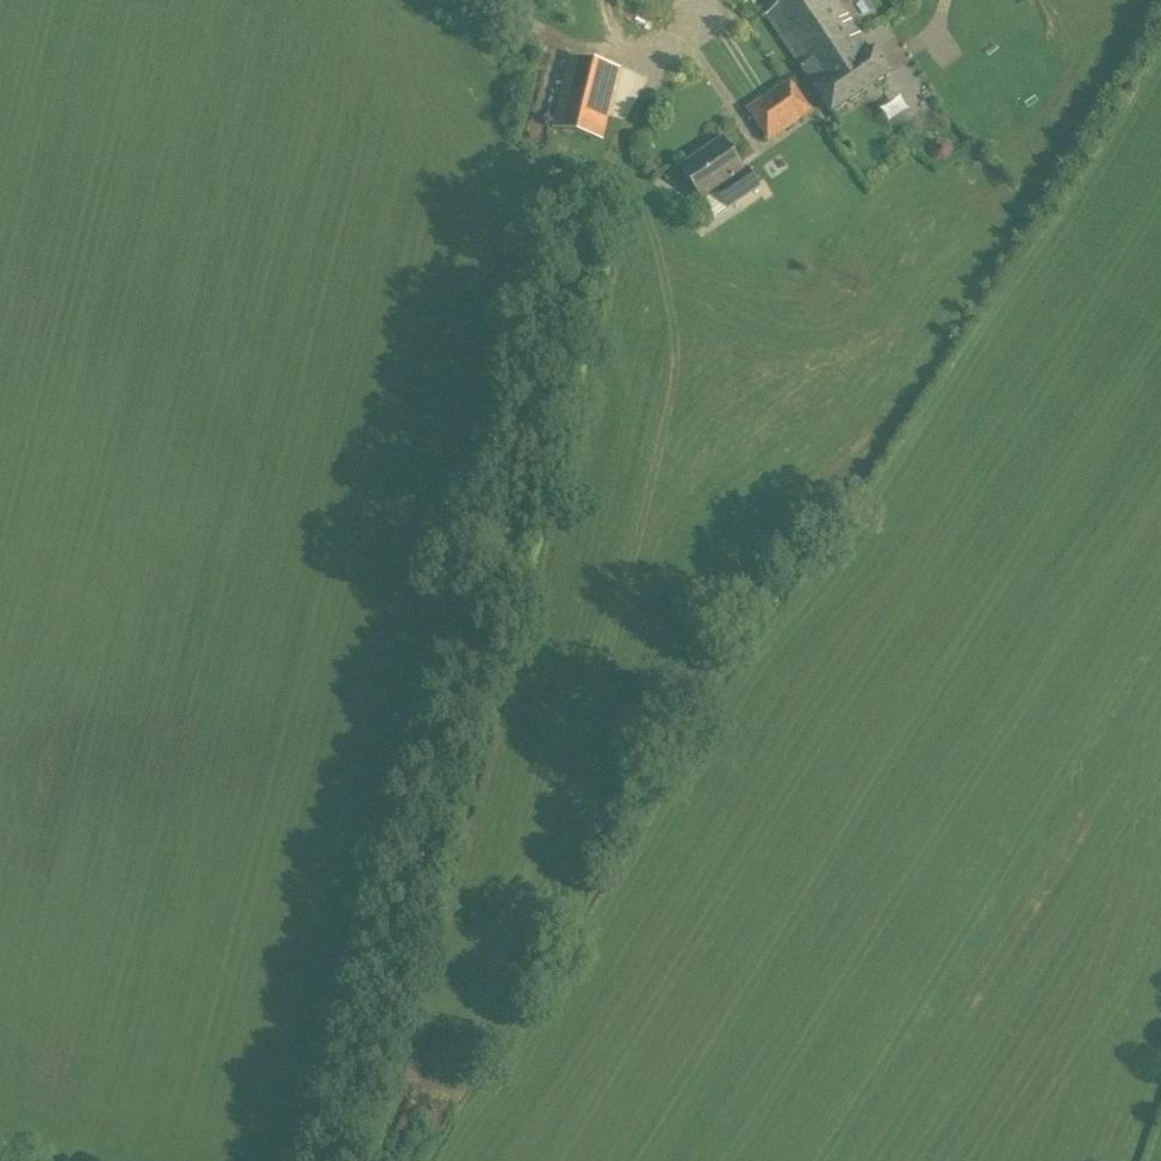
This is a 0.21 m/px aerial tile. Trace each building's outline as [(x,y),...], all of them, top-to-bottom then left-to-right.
[(838,0),(790,0),(769,14),(804,68),(803,68),(832,113),(892,74),(877,50),(873,52),(838,0)] [(602,139),(619,70),(568,58),(551,127),(602,139)] [(768,142),(813,111),(790,78),(745,110),(768,142)] [(910,93),(881,105),(887,118),(915,106),(910,93)] [(931,154),(936,161),(945,162),(952,158),(954,149),(948,142),(940,139),(932,144),(931,154)] [(743,172),(721,140),(680,168),(701,198),(716,187),(718,189),(714,191),(727,211),(760,189),(747,169),(743,172)]
